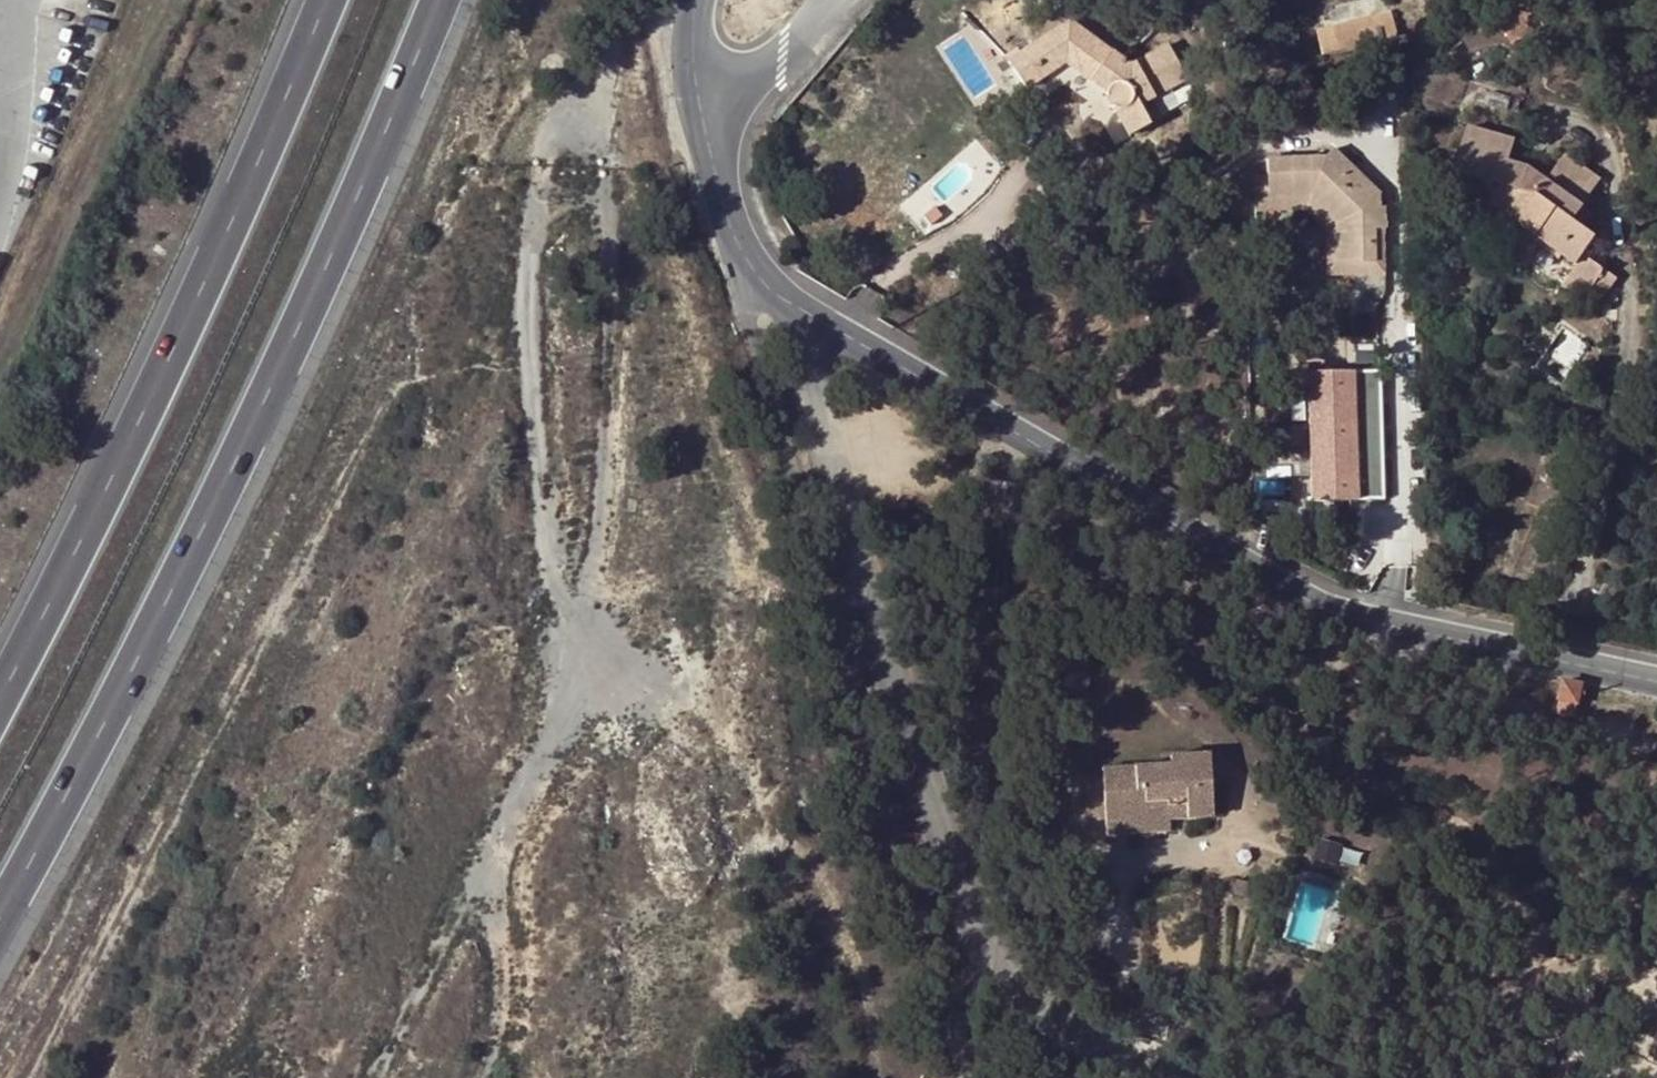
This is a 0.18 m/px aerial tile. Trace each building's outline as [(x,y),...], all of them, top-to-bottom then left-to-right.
[(1530,0),(1529,0),(1500,16),(1515,43),(1543,26),(1530,0)] [(1391,12),(1316,31),(1322,55),(1396,37),(1391,12)] [(1185,77),(1166,45),(1131,66),(1069,21),(1017,55),(1008,61),(1011,66),(1025,88),(1063,64),(1088,82),(1091,81),(1107,92),(1108,98),(1111,105),(1130,136),(1151,124),(1139,105),(1185,77)] [(1008,61),(1017,55),(1014,51),(1004,56),(1008,61)] [(1025,88),(1011,66),(1002,73),(1013,91),(1016,89),(1025,88)] [(1516,139),(1469,126),(1456,174),(1483,182),(1493,184),(1484,213),(1516,223),(1514,228),(1535,242),(1538,239),(1562,256),(1575,266),(1563,284),(1595,309),(1601,301),(1617,278),(1606,270),(1585,255),(1596,238),(1582,228),(1573,222),(1583,208),(1581,207),(1575,202),(1594,175),(1565,155),(1547,180),(1529,167),(1510,161),(1516,139)] [(1268,159),(1268,178),(1269,199),(1311,199),(1336,223),(1338,262),(1376,262),(1376,228),(1385,229),(1385,207),(1380,207),(1380,194),(1332,150),(1324,158),(1268,159)] [(1600,180),(1594,175),(1575,202),(1581,207),(1600,180)] [(1268,178),(1255,179),(1256,212),(1307,210),(1325,227),(1326,275),(1386,274),(1385,229),(1376,228),(1376,262),(1338,262),(1336,223),(1311,199),(1269,199),(1268,178)] [(1483,182),(1473,215),(1514,228),(1516,223),(1484,213),(1493,184),(1483,182)] [(1591,214),(1583,208),(1573,222),(1582,228),(1591,214)] [(1559,260),(1562,256),(1538,239),(1535,242),(1559,260)] [(1385,500),(1381,371),(1308,373),(1312,502),(1385,500)] [(1581,686),(1563,682),(1560,699),(1577,702),(1581,686)] [(1170,765),(1113,769),(1114,791),(1103,793),(1106,835),(1132,833),(1132,822),(1171,819),(1169,806),(1186,805),(1187,818),(1213,817),(1209,754),(1170,755),(1170,765)] [(1114,791),(1113,769),(1102,770),(1103,793),(1114,791)] [(1169,806),(1171,819),(1187,818),(1186,805),(1169,806)] [(1171,831),(1171,819),(1132,822),(1132,833),(1171,831)] [(1294,832),(1282,828),(1278,837),(1291,841),(1294,832)] [(1357,866),(1361,846),(1322,838),(1318,858),(1357,866)] [(1246,885),(1237,883),(1235,897),(1244,898),(1246,885)]
